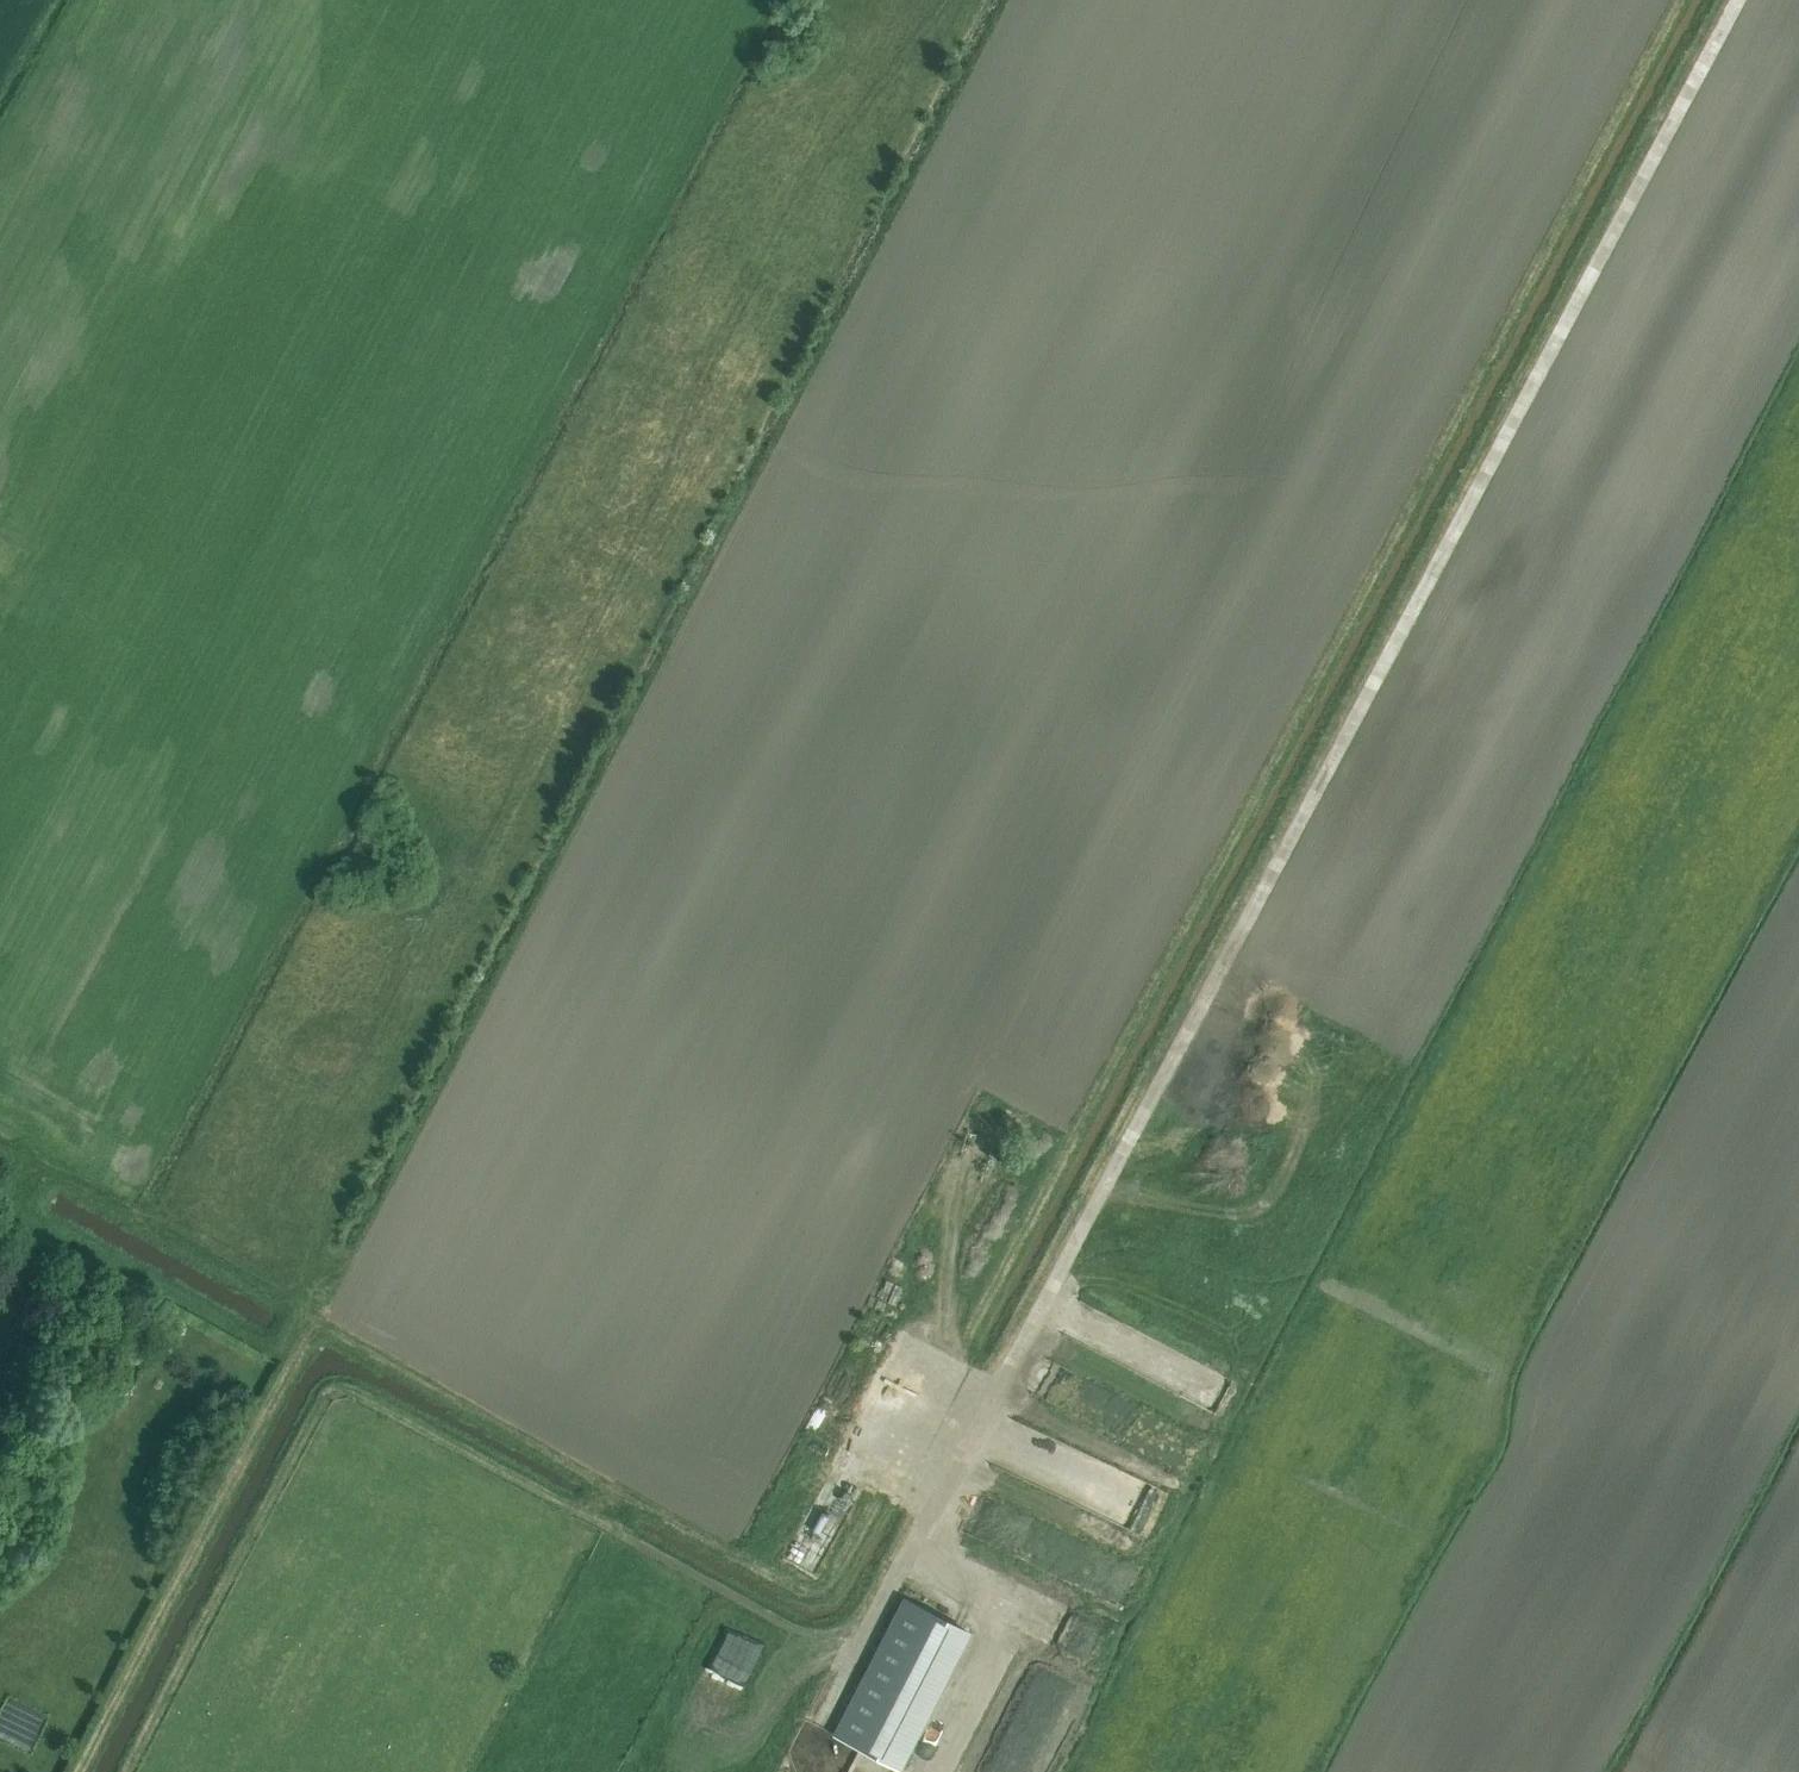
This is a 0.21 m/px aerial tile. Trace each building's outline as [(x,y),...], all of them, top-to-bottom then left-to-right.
[(908,1603),(838,1739),(898,1769),(968,1634),(908,1603)] [(995,1771),(1037,1771),(1081,1688),(1047,1671),(995,1771)]
